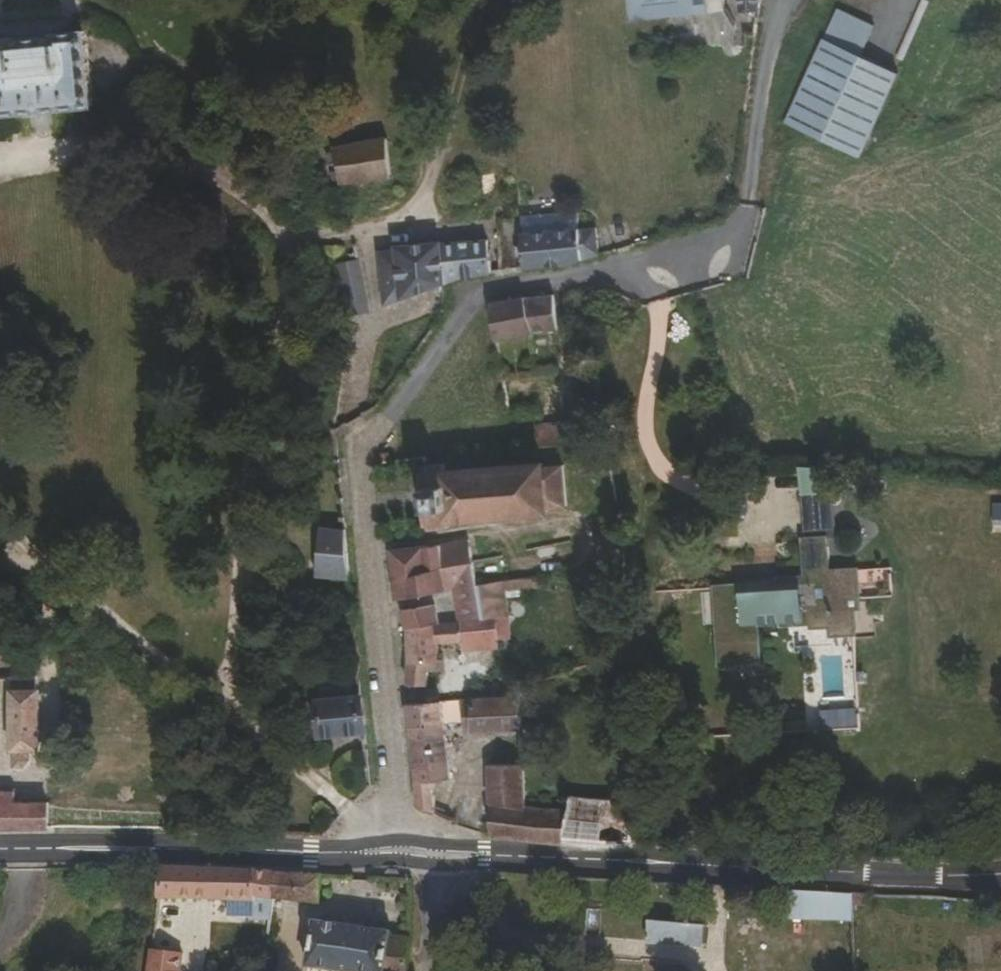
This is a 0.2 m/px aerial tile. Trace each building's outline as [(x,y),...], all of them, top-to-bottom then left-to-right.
[(697,14),(696,0),(615,0),(618,23),(697,14)] [(849,8),(798,122),(874,155),(909,75),(876,60),(891,27),(849,8)] [(81,103),(68,27),(5,36),(0,37),(0,115),(81,103)] [(385,142),(332,144),(333,180),(387,178),(385,142)] [(620,223),(538,234),(541,266),(581,263),(624,252),(620,223)] [(397,250),(402,302),(453,285),(468,280),(478,277),(510,270),(508,243),(458,247),(458,241),(414,245),(414,248),(397,250)] [(361,261),(339,265),(350,319),(372,314),(361,261)] [(499,346),(562,336),(556,297),(493,306),(499,346)] [(534,424),(534,447),(579,447),(578,424),(534,424)] [(417,503),(433,502),(435,524),(457,522),(457,516),(555,509),(555,505),(572,504),(569,461),(548,462),(548,458),(512,460),(451,464),(450,458),(428,460),(429,477),(415,478),(417,503)] [(839,482),(837,460),(808,458),(809,485),(839,482)] [(993,502),(993,533),(1000,533),(1000,502),(993,502)] [(727,573),(732,646),(769,643),(766,602),(791,599),(790,607),(822,606),(822,610),(837,609),(838,618),(859,617),(858,591),(854,591),(855,582),(864,582),(861,555),(841,558),(841,561),(832,561),(830,526),(812,527),(815,563),(788,565),(789,575),(764,578),(764,571),(727,573)] [(324,530),(315,578),(352,584),(349,534),(324,530)] [(429,546),(388,551),(389,562),(390,573),(445,568),(445,559),(444,552),(444,545),(429,546)] [(463,566),(462,558),(445,559),(445,568),(463,566)] [(464,588),(474,578),(473,565),(463,566),(445,568),(390,573),(396,626),(405,626),(448,623),(447,611),(434,611),(432,592),(464,588)] [(507,600),(528,598),(527,581),(507,583),(507,600)] [(476,621),(461,622),(448,623),(405,626),(404,684),(423,683),(423,660),(438,658),(437,649),(466,646),(466,651),(471,651),(471,653),(500,650),(497,621),(508,619),(507,600),(507,583),(474,586),(475,608),(476,621)] [(475,608),(460,610),(461,622),(476,621),(475,608)] [(820,698),(845,698),(845,662),(820,662),(820,698)] [(39,763),(41,695),(13,695),(11,762),(13,762),(12,777),(18,777),(25,771),(25,765),(39,763)] [(317,705),(322,739),(369,735),(363,699),(317,705)] [(458,732),(518,727),(517,700),(456,704),(458,732)] [(432,776),(448,775),(443,705),(404,708),(410,800),(434,812),(432,776)] [(560,845),(561,837),(627,843),(628,805),(569,801),(567,816),(526,808),(522,767),(487,770),(491,833),(560,845)] [(48,830),(44,800),(11,802),(11,793),(0,794),(0,830),(48,830)] [(666,850),(667,808),(628,805),(627,843),(627,849),(666,850)] [(250,933),(265,936),(272,901),(248,897),(249,873),(157,872),(153,901),(175,903),(250,905),(250,933)] [(272,901),(276,874),(249,873),(248,897),(272,901)] [(272,901),(318,908),(323,875),(276,874),(272,901)] [(783,920),(854,922),(855,894),(784,892),(783,920)] [(153,901),(147,939),(168,943),(175,903),(153,901)] [(714,924),(656,918),(654,940),(713,946),(714,924)] [(411,939),(387,936),(388,931),(311,920),(303,967),(332,970),(409,970),(411,939)] [(180,956),(161,954),(160,970),(166,970),(179,970),(180,956)]
